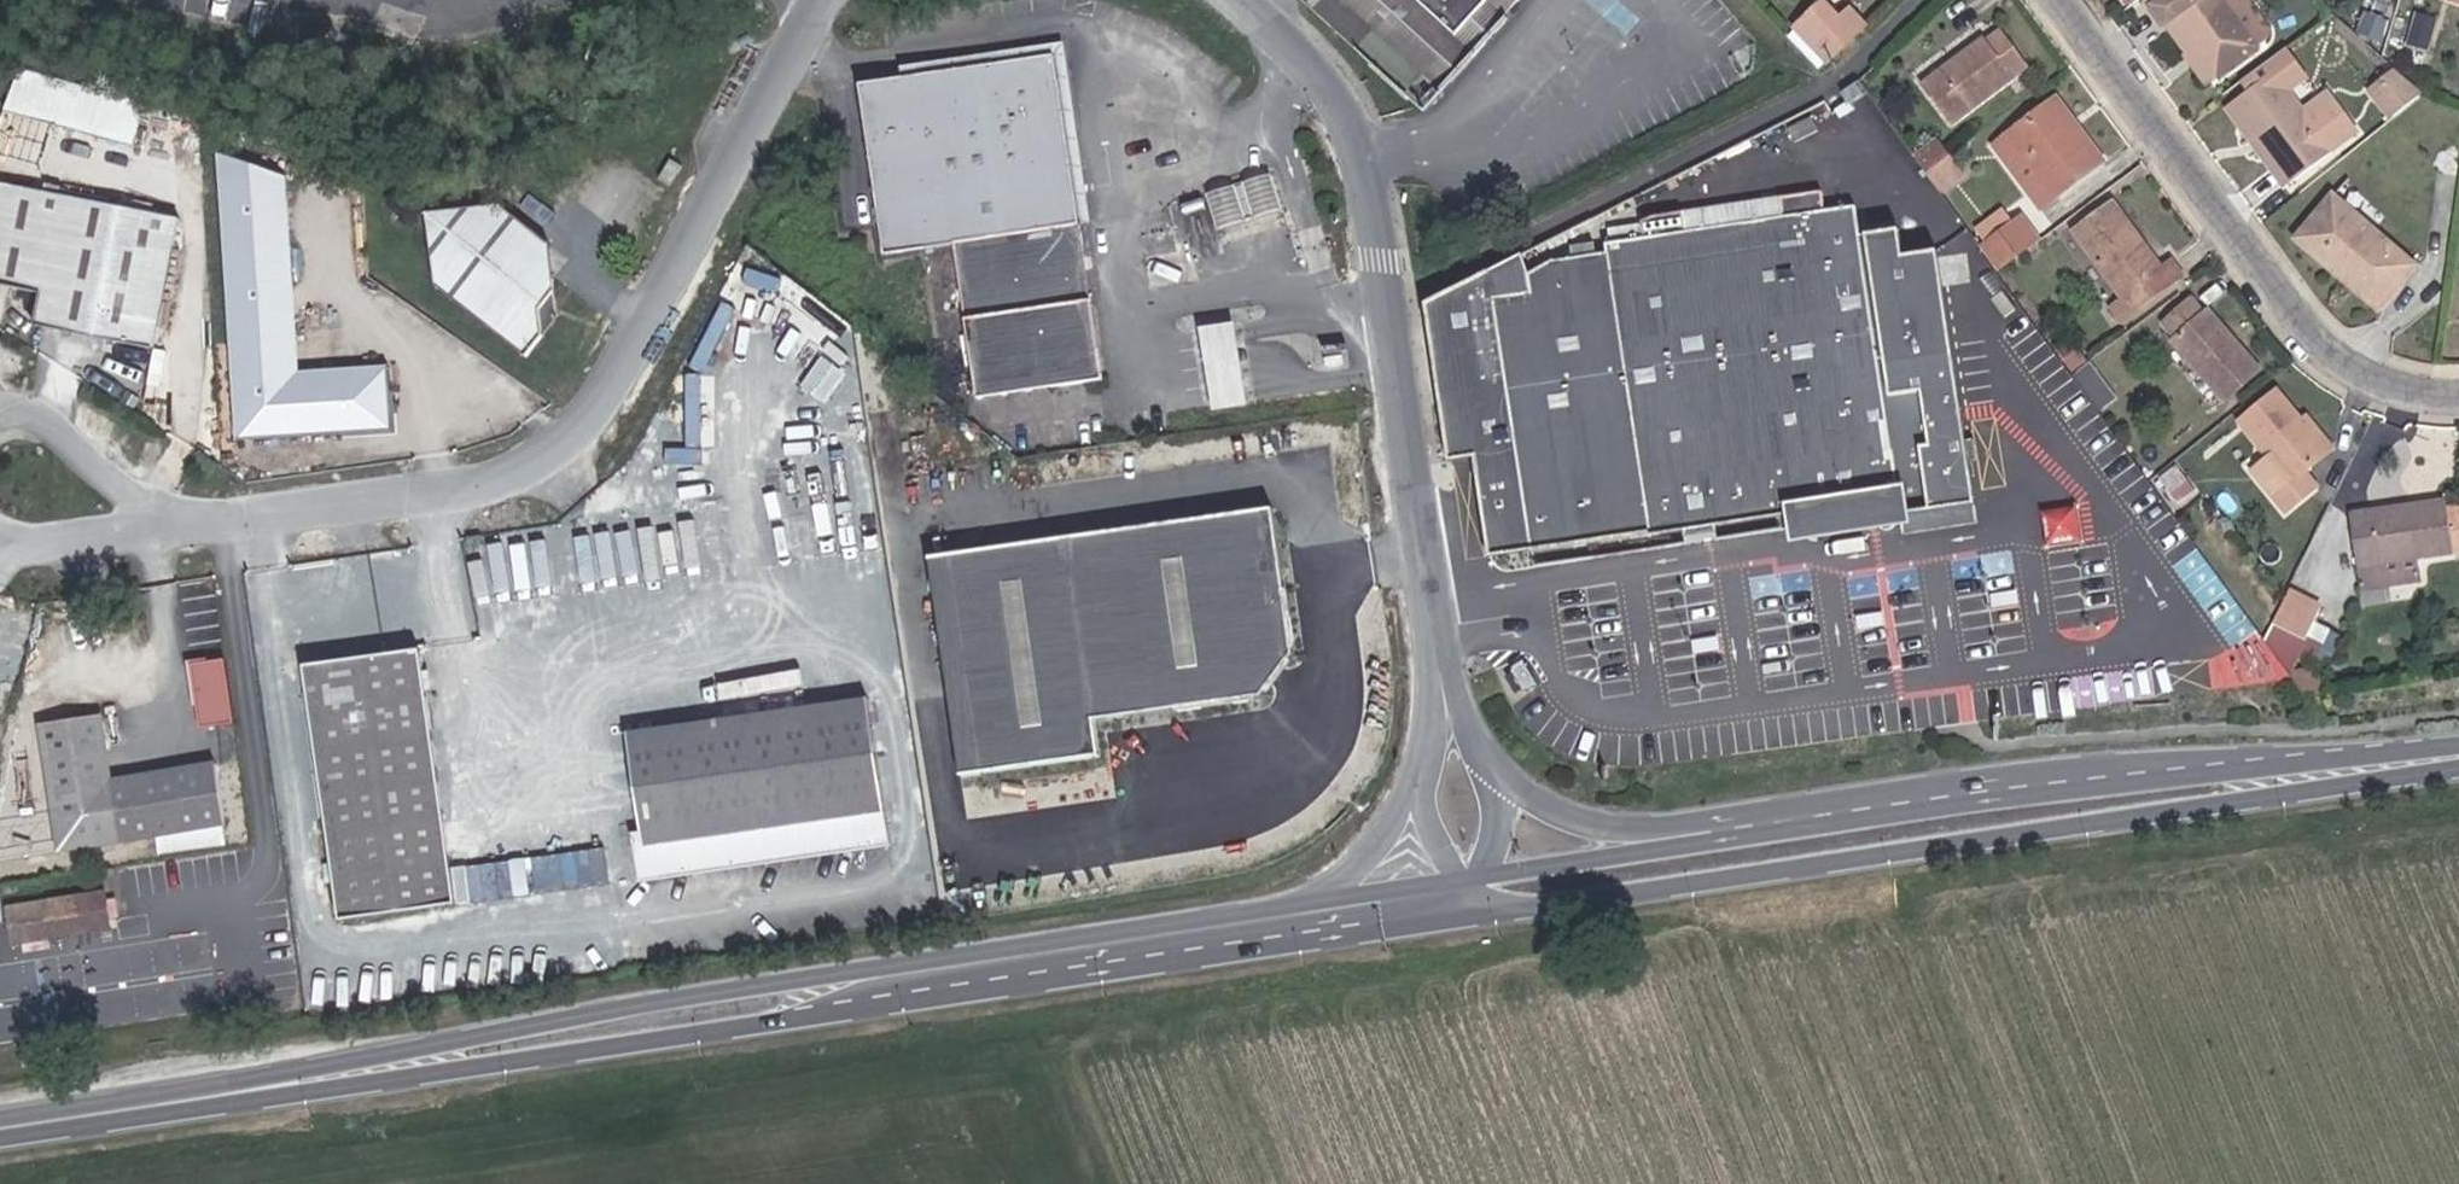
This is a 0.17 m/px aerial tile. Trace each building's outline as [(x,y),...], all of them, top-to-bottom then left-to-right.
[(1422,45),(1370,0),(1326,0),(1360,31),(1402,70),(1422,45)] [(1422,45),(1470,87),(1503,50),(1547,0),(1370,0),(1422,45)] [(2240,65),(2278,35),(2251,0),(2175,0),(2189,17),(2196,12),(2240,65)] [(2278,35),(2295,22),(2278,0),(2251,0),(2278,35)] [(1820,21),(1855,57),(1887,22),(1871,6),(1860,18),(1841,1),(1820,21)] [(2419,10),(2409,40),(2428,46),(2438,17),(2419,10)] [(2232,72),(2240,65),(2196,12),(2189,17),(2232,72)] [(1838,66),(1855,57),(1820,21),(1806,34),(1838,66)] [(2008,35),(1946,79),(1976,121),(2051,64),(2025,28),(2011,37),(2008,35)] [(1503,50),(1470,87),(1422,45),(1402,70),(1414,81),(1423,89),(1460,122),(1514,61),(1503,50)] [(952,248),(1074,227),(1049,58),(855,89),(872,206),(879,259),(952,248)] [(23,62),(9,105),(132,145),(146,102),(23,62)] [(2257,91),(2313,170),(2354,140),(2299,62),(2257,91)] [(2367,91),(2392,119),(2424,92),(2399,63),(2367,91)] [(2076,101),(2033,133),(2077,192),(2127,156),(2104,122),(2097,128),(2076,101)] [(1809,123),(1815,136),(1838,125),(1831,112),(1809,123)] [(1938,147),(1951,164),(1972,149),(1957,133),(1938,147)] [(2064,200),(2077,192),(2033,133),(2020,141),(2064,200)] [(1972,149),(1951,164),(1966,184),(1986,169),(1972,149)] [(392,363),(302,367),(292,160),(225,163),(237,435),(395,428),(392,363)] [(699,167),(691,182),(703,188),(711,173),(699,167)] [(1237,183),(1208,191),(1219,229),(1247,221),(1279,213),(1269,174),(1237,183)] [(9,276),(68,289),(61,320),(179,346),(207,217),(30,178),(9,276)] [(2353,187),(2319,228),(2401,298),(2435,256),(2353,187)] [(1526,272),(1516,254),(1423,299),(1450,458),(1471,452),(1485,556),(1529,547),(1533,568),(1784,532),(1786,539),(1900,524),(1903,538),(1979,527),(1971,500),(1934,248),(1899,250),(1895,225),(1860,230),(1855,204),(1825,208),(1822,189),(1782,194),(1785,214),(1754,219),(1751,199),(1677,211),(1664,214),(1652,216),(1606,226),(1609,241),(1602,241),(1603,253),(1594,253),(1570,256),(1550,260),(1526,272)] [(521,236),(535,216),(501,191),(429,200),(438,273),(528,340),(547,316),(541,293),(557,275),(556,261),(521,236)] [(1751,199),(1754,219),(1785,214),(1782,194),(1751,199)] [(2098,226),(2147,294),(2159,286),(2169,299),(2207,275),(2198,261),(2188,266),(2138,200),(2098,226)] [(2015,258),(2021,266),(2061,238),(2042,214),(2001,240),(2015,258)] [(521,236),(556,261),(551,229),(535,216),(521,236)] [(952,248),(963,324),(1086,304),(1074,227),(952,248)] [(1570,256),(1594,253),(1593,240),(1570,244),(1570,256)] [(2003,266),(2016,283),(2023,278),(2027,275),(2021,266),(2015,258),(2003,266)] [(541,293),(547,316),(561,297),(557,275),(541,293)] [(2037,297),(2023,278),(2016,283),(2012,286),(2026,305),(2037,297)] [(2194,319),(2206,337),(2201,341),(2250,400),(2287,369),(2238,311),(2232,316),(2219,300),(2194,319)] [(1099,384),(1086,304),(963,324),(975,403),(1099,384)] [(1232,327),(1194,333),(1201,373),(1208,417),(1246,410),(1239,366),(1232,327)] [(2305,389),(2267,420),(2297,456),(2316,480),(2301,492),(2312,505),(2343,479),(2335,469),(2355,449),(2305,389)] [(2213,465),(2227,479),(2236,470),(2224,456),(2213,465)] [(2297,456),(2282,469),(2301,492),(2316,480),(2297,456)] [(2386,567),(2388,588),(2450,580),(2448,557),(2458,556),(2458,504),(2378,515),(2386,567)] [(1318,649),(1298,506),(972,550),(1008,804),(1129,787),(1119,716),(1285,693),(1318,649)] [(972,550),(954,553),(989,807),(1008,804),(972,550)] [(2350,604),(2318,588),(2304,616),(2337,632),(2350,604)] [(1996,594),(1997,606),(2017,604),(2016,592),(1996,594)] [(1852,614),(1853,628),(1879,626),(1876,610),(1852,614)] [(2337,632),(2304,616),(2294,635),(2318,669),(2337,632)] [(1716,650),(1713,635),(1689,639),(1691,654),(1716,650)] [(199,726),(236,721),(227,654),(190,659),(199,726)] [(2159,696),(2210,684),(2204,659),(2153,670),(2159,696)] [(450,668),(335,682),(373,933),(483,919),(450,668)] [(898,715),(659,749),(678,886),(887,857),(882,827),(913,823),(898,715)] [(68,745),(86,865),(252,841),(243,782),(137,797),(129,737),(68,745)] [(882,827),(887,857),(917,852),(913,823),(882,827)] [(139,937),(134,905),(39,921),(44,952),(139,937)]
